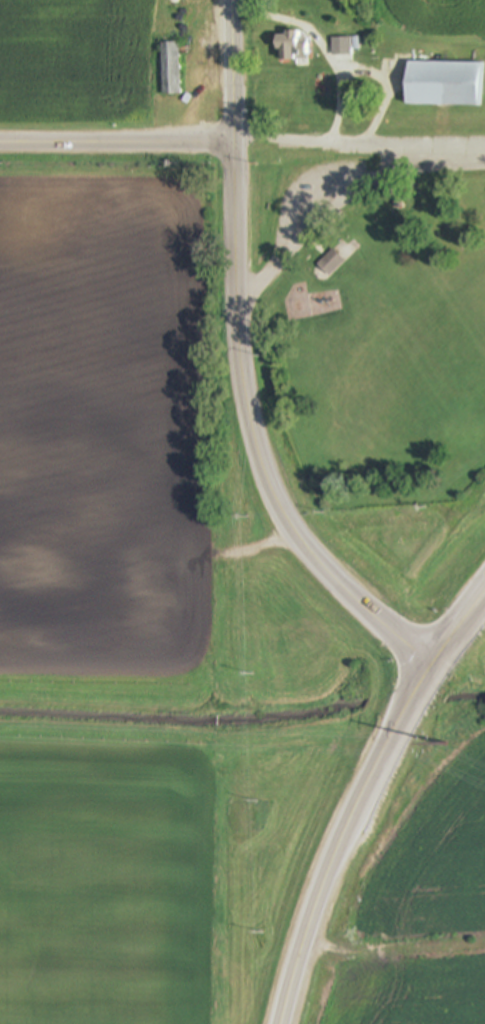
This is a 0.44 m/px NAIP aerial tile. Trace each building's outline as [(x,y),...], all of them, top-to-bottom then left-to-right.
[(285,36),(275,36),(276,50),(280,49),(280,60),(308,60),(308,38),(299,38),(299,32),(285,32),(285,36)] [(332,38),(332,57),(351,57),(351,38),(332,38)] [(162,43),(162,95),(180,95),(180,43),(162,43)] [(405,105),(482,106),(482,63),(405,62),(405,105)] [(317,264),(328,276),(344,260),(332,249),(317,264)]
